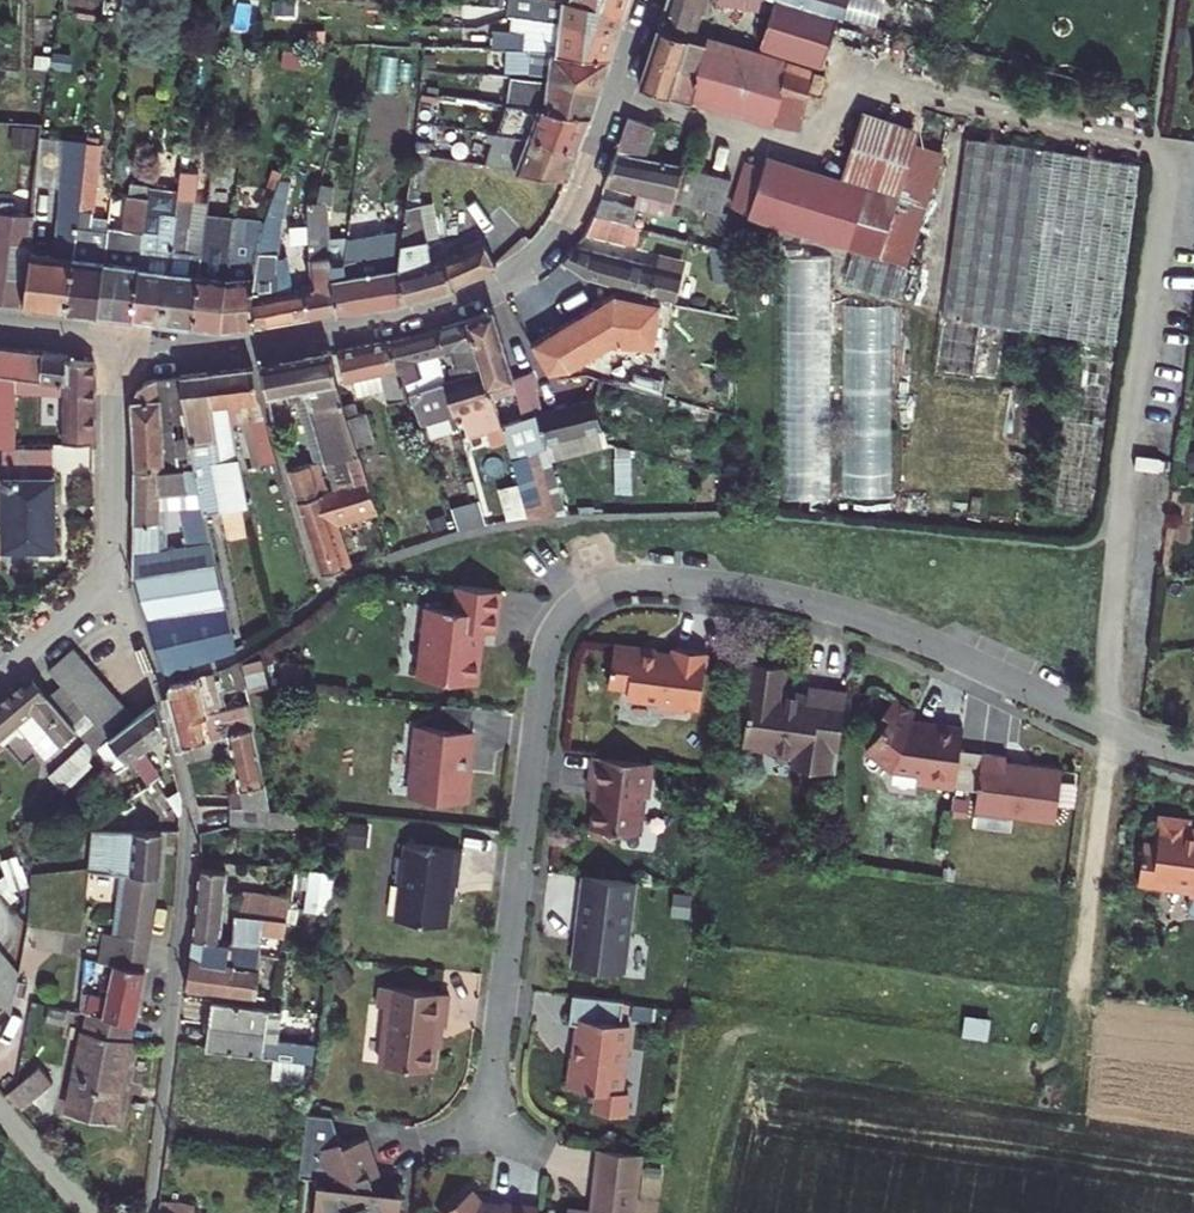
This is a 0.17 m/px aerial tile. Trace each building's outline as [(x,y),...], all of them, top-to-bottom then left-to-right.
[(638,6),(593,0),(519,0),(517,14),(525,14),(631,27),(638,6)] [(695,14),(701,0),(668,0),(665,8),(695,14)] [(856,10),(807,2),(798,0),(725,0),(771,9),(762,42),(846,60),(856,10)] [(856,10),(858,0),(798,0),(807,2),(856,10)] [(621,53),(631,27),(525,14),(517,14),(516,21),(532,23),(531,30),(501,26),(499,42),(513,44),(536,46),(547,46),(569,48),(621,53)] [(651,39),(636,84),(699,99),(701,93),(785,113),(790,87),(809,91),(812,92),(816,66),(699,40),(659,26),(651,39)] [(533,64),(536,46),(513,44),(511,62),(533,64)] [(564,57),(556,80),(608,86),(621,53),(569,48),(547,46),(545,56),(564,57)] [(608,86),(556,80),(551,98),(529,94),(527,102),(549,106),(597,114),(608,86)] [(804,116),(809,91),(790,87),(785,113),(804,116)] [(516,122),(514,134),(585,144),(597,114),(549,106),(543,126),(516,122)] [(623,118),(613,149),(645,154),(650,124),(623,118)] [(840,184),(769,159),(748,216),(877,258),(918,136),(863,118),(840,184)] [(536,150),(531,167),(575,173),(585,144),(514,134),(512,146),(536,150)] [(1117,346),(1141,164),(964,141),(939,329),(943,330),(938,369),(996,377),(1003,331),(1117,346)] [(720,168),(645,154),(613,149),(601,181),(708,207),(720,168)] [(231,160),(218,159),(215,186),(227,187),(231,160)] [(184,188),(166,321),(196,325),(206,246),(192,244),(202,164),(187,163),(184,188)] [(733,170),(720,168),(708,207),(723,210),(733,170)] [(63,190),(62,196),(83,198),(85,181),(46,176),(45,187),(63,190)] [(85,181),(83,198),(70,309),(101,313),(109,240),(93,238),(99,182),(85,181)] [(135,317),(152,186),(130,183),(125,230),(111,228),(109,240),(101,313),(135,317)] [(152,184),(152,186),(135,317),(166,321),(184,188),(152,184)] [(62,257),(30,253),(26,304),(70,309),(83,198),(62,196),(61,208),(67,217),(62,257)] [(595,210),(591,212),(628,220),(633,203),(599,197),(595,210)] [(311,248),(309,286),(339,284),(340,261),(340,256),(327,256),(330,200),(314,198),(313,215),(311,248)] [(264,233),(252,288),(255,325),(312,317),(309,286),(269,291),(276,254),(272,254),(287,208),(275,204),(264,233)] [(225,328),(232,277),(239,229),(241,209),(212,205),(206,246),(196,325),(225,328)] [(407,262),(404,304),(419,302),(486,282),(486,278),(496,272),(489,260),(483,250),(428,264),(429,206),(412,206),(407,262)] [(26,304),(30,253),(33,212),(0,209),(0,300),(26,304)] [(622,238),(628,220),(591,212),(583,231),(622,238)] [(311,248),(313,215),(303,214),(301,249),(311,248)] [(252,288),(264,233),(239,229),(232,277),(225,328),(255,325),(252,288)] [(745,242),(746,234),(736,231),(734,240),(745,242)] [(745,242),(734,240),(732,251),(743,253),(745,242)] [(489,260),(496,272),(520,258),(513,244),(489,260)] [(680,268),(571,246),(566,257),(585,274),(661,291),(662,288),(676,290),(680,268)] [(339,284),(309,286),(312,317),(404,304),(407,262),(398,262),(398,251),(351,253),(350,260),(340,261),(339,284)] [(782,259),(781,503),(827,503),(829,259),(782,259)] [(631,346),(634,303),(607,292),(528,342),(545,372),(562,362),(557,354),(605,324),(605,344),(631,346)] [(633,345),(656,346),(658,302),(635,301),(633,345)] [(466,316),(484,366),(490,385),(514,377),(489,302),(466,316)] [(846,306),(842,499),(887,500),(892,307),(846,306)] [(425,328),(433,353),(441,350),(445,361),(471,354),(462,318),(425,328)] [(390,336),(399,362),(433,353),(425,328),(390,336)] [(399,362),(390,336),(337,348),(345,376),(377,369),(387,402),(411,394),(409,388),(400,365),(399,362)] [(364,472),(330,349),(257,365),(278,446),(303,440),(291,392),(301,390),(322,458),(338,454),(345,478),(364,472)] [(13,447),(14,380),(43,383),(44,356),(17,355),(0,354),(0,446),(13,447)] [(67,357),(44,356),(43,383),(51,383),(48,413),(61,414),(59,449),(90,450),(94,362),(67,361),(67,357)] [(1096,457),(1107,361),(1073,357),(1062,453),(1096,457)] [(419,360),(400,365),(409,388),(426,384),(419,360)] [(248,364),(219,367),(230,414),(245,410),(253,443),(267,440),(248,364)] [(230,414),(219,367),(178,372),(187,442),(188,445),(190,460),(198,496),(201,510),(248,501),(230,414)] [(441,379),(451,408),(486,399),(477,368),(441,379)] [(159,443),(187,442),(178,372),(153,374),(159,443)] [(499,412),(502,425),(536,415),(527,382),(532,380),(535,380),(530,372),(514,377),(524,404),(499,412)] [(132,394),(132,466),(160,462),(159,447),(159,443),(153,374),(146,377),(132,394)] [(451,408),(441,379),(426,384),(427,387),(414,391),(423,420),(431,418),(430,414),(451,408)] [(526,517),(563,514),(542,442),(601,424),(592,398),(542,413),(532,380),(527,382),(536,415),(502,425),(517,482),(526,517)] [(61,414),(48,413),(47,438),(47,448),(59,449),(61,414)] [(31,436),(30,448),(42,448),(47,448),(47,438),(31,436)] [(160,462),(190,460),(188,445),(159,447),(160,462)] [(201,510),(198,496),(190,460),(160,462),(132,466),(123,573),(213,556),(201,510)] [(312,460),(284,468),(291,492),(319,484),(312,460)] [(373,502),(365,476),(311,492),(313,497),(297,502),(322,576),(342,570),(324,515),(373,502)] [(0,482),(0,551),(47,553),(50,484),(0,482)] [(507,521),(526,517),(517,482),(497,486),(507,521)] [(477,502),(456,508),(462,531),(483,526),(477,502)] [(163,663),(233,639),(213,556),(123,573),(153,659),(163,663)] [(505,586),(460,582),(457,606),(429,603),(423,674),(482,680),(488,626),(501,627),(505,586)] [(696,697),(704,641),(671,637),(670,643),(611,633),(605,674),(625,677),(624,687),(656,691),(660,697),(676,699),(681,695),(696,697)] [(832,749),(841,677),(803,673),(801,687),(792,685),(792,682),(779,681),(782,660),(776,659),(777,652),(744,647),(737,700),(741,701),(737,731),(792,743),(790,755),(821,759),(823,748),(832,749)] [(130,719),(68,653),(44,673),(58,688),(106,741),(130,719)] [(236,653),(205,669),(210,691),(241,677),(236,653)] [(249,689),(266,686),(261,662),(244,666),(249,689)] [(200,710),(193,673),(168,679),(176,715),(200,710)] [(0,702),(0,738),(18,723),(47,758),(76,733),(45,701),(24,681),(0,702)] [(907,699),(886,684),(869,707),(875,711),(858,734),(885,755),(911,758),(910,767),(947,772),(956,711),(923,707),(922,713),(910,712),(902,706),(907,699)] [(58,688),(45,701),(76,733),(85,745),(87,747),(89,749),(90,750),(90,751),(91,753),(91,755),(92,756),(92,757),(92,758),(92,759),(92,760),(91,761),(91,762),(90,763),(90,765),(97,758),(101,753),(106,759),(115,750),(107,741),(106,741),(58,688)] [(443,699),(440,722),(469,725),(471,701),(443,699)] [(176,715),(184,752),(210,747),(208,735),(226,732),(242,813),(260,813),(270,813),(246,701),(200,710),(176,715)] [(128,763),(131,761),(169,736),(160,703),(107,741),(115,750),(128,763)] [(464,766),(472,725),(469,725),(440,722),(420,720),(419,739),(413,739),(410,767),(416,767),(413,792),(466,797),(470,767),(464,766)] [(1057,749),(976,738),(968,796),(1048,807),(1057,749)] [(87,747),(85,745),(47,777),(62,795),(90,765),(90,763),(91,762),(91,761),(92,760),(92,759),(92,758),(92,757),(92,756),(91,755),(91,753),(90,751),(90,750),(89,749),(87,747)] [(647,752),(588,745),(584,778),(592,779),(588,817),(635,823),(639,785),(643,785),(647,752)] [(830,761),(832,749),(823,748),(821,759),(830,761)] [(115,750),(106,759),(119,775),(132,766),(128,763),(115,750)] [(1193,821),(1193,812),(1193,809),(1167,805),(1163,831),(1150,829),(1145,867),(1171,870),(1170,873),(1193,877),(1193,821)] [(242,813),(228,813),(229,830),(261,830),(260,813),(242,813)] [(96,833),(93,867),(116,869),(117,858),(135,859),(127,946),(133,947),(128,978),(150,981),(155,950),(151,949),(165,835),(96,833)] [(451,880),(455,845),(400,838),(398,853),(395,853),(392,878),(395,879),(391,915),(441,921),(446,880),(451,880)] [(628,867),(577,863),(569,954),(620,958),(628,867)] [(224,946),(227,917),(230,875),(199,873),(191,943),(224,946)] [(234,893),(233,917),(262,919),(264,895),(234,893)] [(262,919),(233,917),(231,947),(224,946),(191,943),(188,964),(232,967),(232,971),(257,974),(258,956),(251,956),(252,934),(274,935),(275,920),(262,919)] [(127,946),(113,945),(107,975),(117,976),(128,978),(133,947),(127,946)] [(11,1011),(17,969),(6,956),(0,961),(0,999),(11,1011)] [(232,967),(188,964),(185,989),(230,993),(229,1003),(254,1006),(257,974),(232,971),(232,967)] [(93,1026),(140,1035),(150,981),(128,978),(117,976),(111,1009),(97,1008),(93,1026)] [(445,985),(376,978),(374,998),(383,999),(377,1057),(429,1063),(434,1018),(441,1019),(445,985)] [(618,992),(567,985),(563,1014),(573,1015),(561,1079),(592,1083),(590,1103),(619,1106),(622,1083),(615,1083),(624,1015),(615,1015),(618,992)] [(86,992),(86,1003),(93,1004),(95,993),(86,992)] [(213,1001),(210,1056),(285,1065),(286,1049),(270,1047),(272,1025),(288,1027),(289,1010),(254,1006),(229,1003),(213,1001)] [(93,1026),(82,1073),(69,1129),(78,1131),(121,1137),(140,1035),(93,1026)] [(23,1031),(8,1028),(3,1057),(19,1059),(23,1031)] [(39,1061),(18,1080),(7,1091),(15,1099),(21,1105),(52,1075),(39,1061)] [(400,1185),(373,1181),(369,1169),(378,1167),(367,1129),(341,1138),(332,1109),(306,1106),(301,1167),(317,1169),(311,1212),(315,1212),(397,1212),(400,1185)] [(593,1140),(589,1175),(595,1176),(591,1203),(586,1202),(562,1199),(560,1212),(626,1212),(635,1145),(593,1140)] [(595,1176),(589,1175),(586,1202),(591,1203),(595,1176)] [(533,1197),(497,1192),(496,1198),(475,1195),(464,1180),(435,1202),(443,1212),(531,1212),(533,1197)] [(161,1212),(197,1212),(198,1203),(163,1199),(161,1212)]
